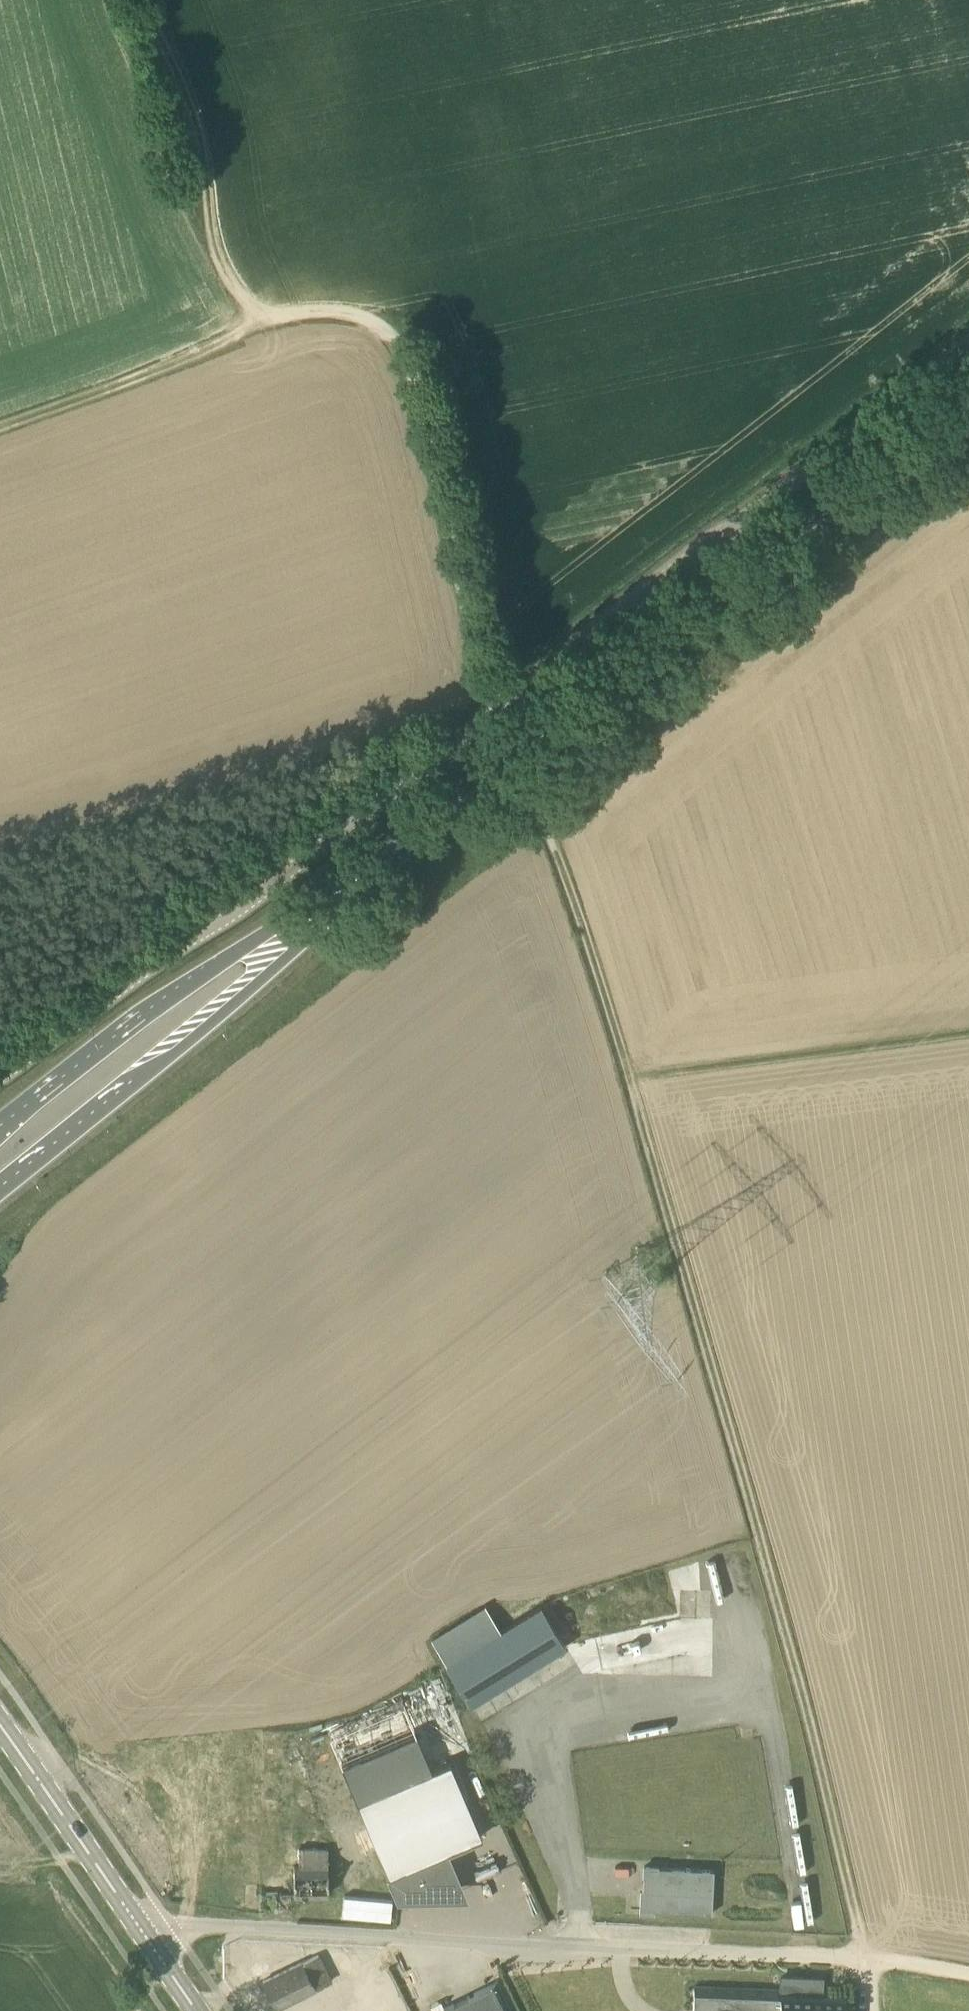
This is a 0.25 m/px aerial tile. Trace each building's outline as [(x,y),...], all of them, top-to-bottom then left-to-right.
[(541,1605),(540,1604),(500,1629),(485,1604),(465,1616),(431,1638),(446,1662),(445,1663),(471,1705),(566,1646),(554,1627),(563,1622),(549,1601),(541,1605)] [(450,1761),(357,1801),(388,1875),(398,1897),(416,1889),(419,1897),(438,1889),(441,1896),(459,1889),(443,1852),(482,1836),(450,1761)] [(328,1894),(327,1867),(327,1847),(298,1847),(298,1868),(294,1867),(294,1894),(328,1894)] [(712,1913),(714,1869),(644,1866),(642,1910),(712,1913)] [(331,1981),(318,1955),(265,1980),(264,1979),(263,1980),(277,2008),(331,1981)] [(845,1992),(822,1991),(823,1985),(814,1985),(814,1978),(781,1977),(780,1989),(779,2010),(844,2010),(845,1992)] [(506,1999),(497,1982),(438,2010),(512,2010),(506,1999)] [(780,1989),(694,1986),(693,2010),(779,2010),(780,1989)]
